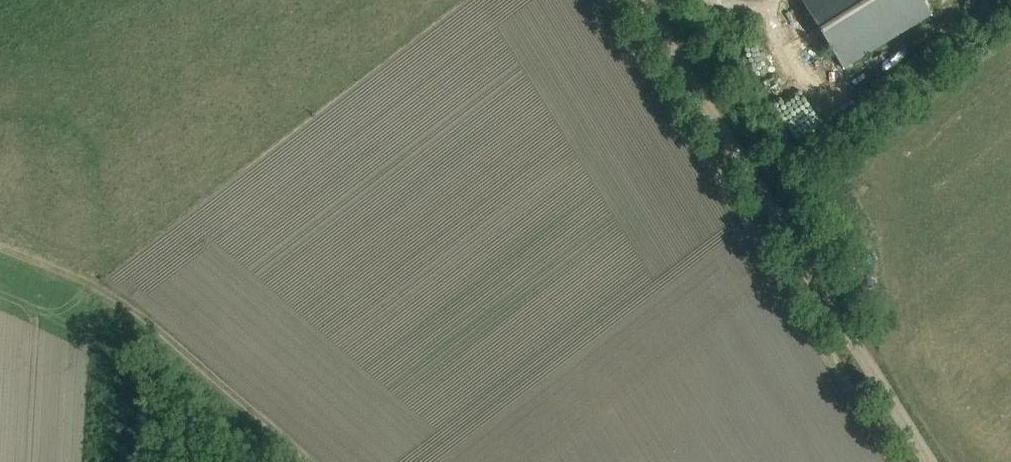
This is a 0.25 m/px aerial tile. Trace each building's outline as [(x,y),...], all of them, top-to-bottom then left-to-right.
[(921,0),(800,0),(844,71),(931,17),(921,0)]
